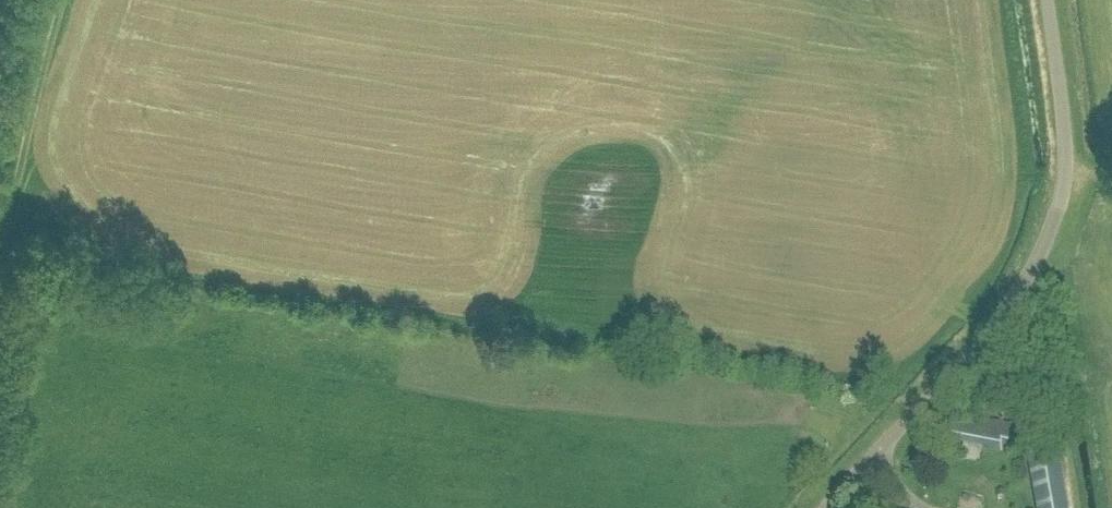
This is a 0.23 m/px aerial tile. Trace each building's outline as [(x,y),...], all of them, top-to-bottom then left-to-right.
[(1011,450),(1013,436),(1015,427),(954,416),(948,444),(1002,454),(1003,448),(1011,450)] [(1026,444),(1038,507),(1069,507),(1056,438),(1026,444)]
